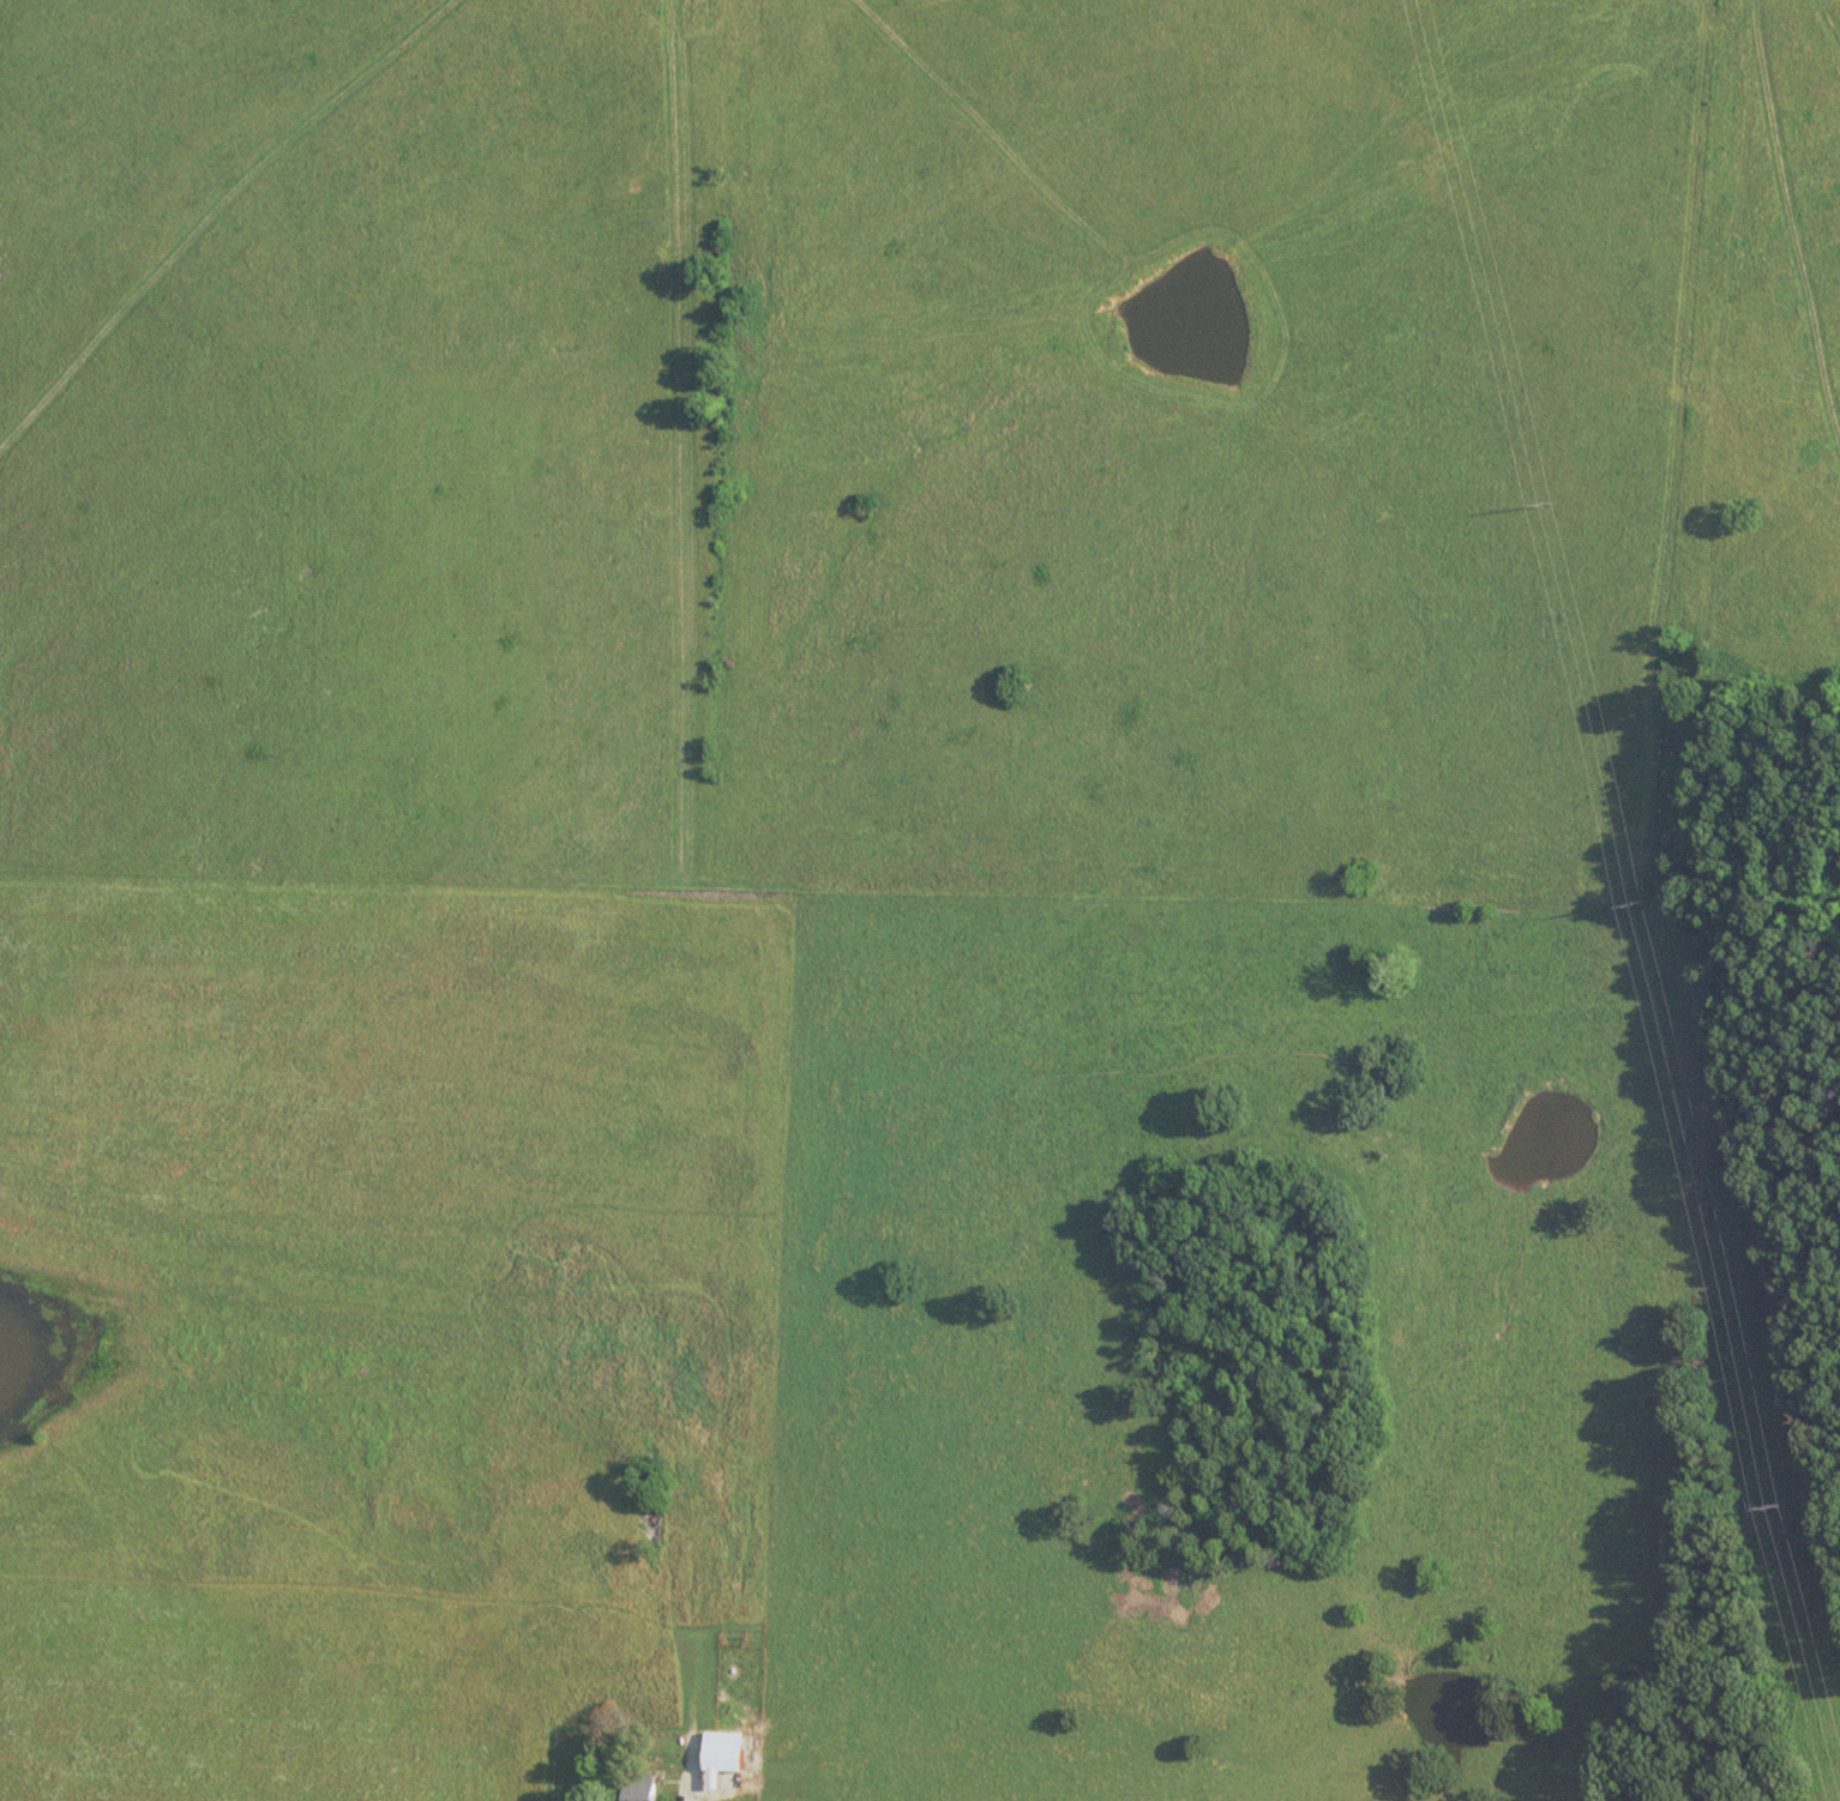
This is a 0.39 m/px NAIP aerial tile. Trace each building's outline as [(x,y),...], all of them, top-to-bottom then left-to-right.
[(743,1732),(704,1731),(703,1789),(719,1790),(719,1771),(742,1771),(743,1732)] [(657,1776),(624,1774),(623,1800),(656,1800),(657,1776)]
